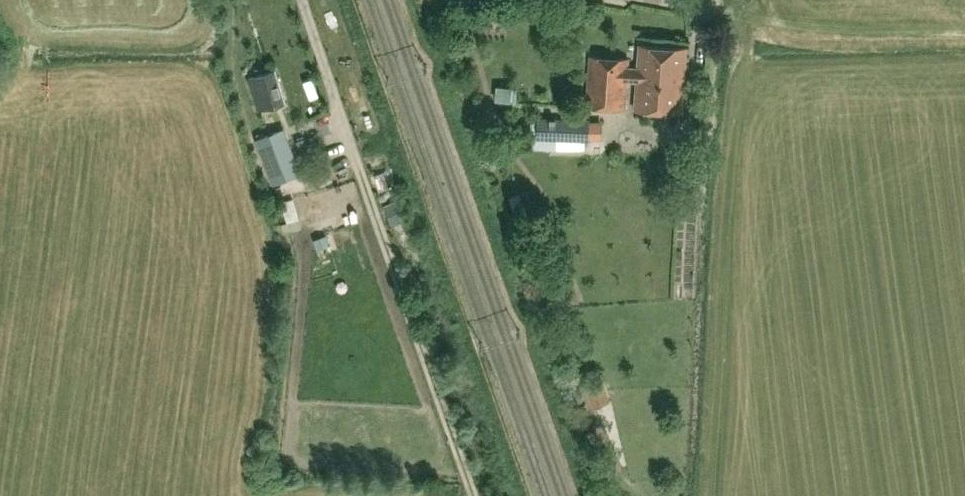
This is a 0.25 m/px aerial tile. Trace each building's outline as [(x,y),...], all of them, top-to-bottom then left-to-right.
[(626,108),(627,80),(637,81),(635,108),(683,111),(687,47),(639,44),(638,66),(628,66),(629,57),(591,55),(588,106),(626,108)] [(285,101),(275,69),(248,78),(258,110),(285,101)] [(495,105),(516,105),(516,91),(495,91),(495,105)] [(590,139),(591,119),(538,117),(537,137),(590,139)] [(301,173),(283,128),(256,139),(273,183),(301,173)] [(528,192),(510,199),(516,215),(534,208),(528,192)] [(299,219),(282,224),(284,232),(301,227),(299,219)] [(325,235),(313,240),(317,250),(329,245),(325,235)] [(597,380),(586,384),(594,406),(605,402),(597,380)]
